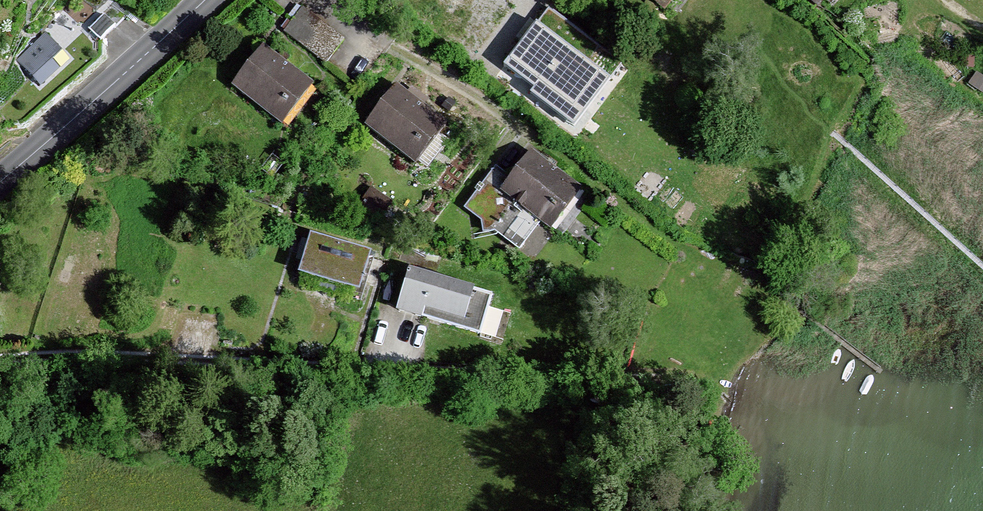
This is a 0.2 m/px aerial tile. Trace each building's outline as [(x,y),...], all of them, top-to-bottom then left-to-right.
[(681,0),(645,0),(667,17),(681,0)] [(828,0),(800,0),(815,14),(828,0)] [(538,91),(587,126),(632,62),(553,7),(514,62),(543,82),(538,91)] [(41,92),(71,64),(44,36),(15,64),(41,92)] [(277,132),(312,91),(265,51),(230,92),(277,132)] [(417,172),(449,132),(397,91),(365,131),(417,172)] [(530,157),(511,183),(494,170),(461,213),(517,254),(538,227),(552,237),(583,196),(530,157)] [(299,279),(360,296),(370,257),(309,241),(299,279)] [(478,345),(493,300),(408,272),(394,317),(478,345)]
